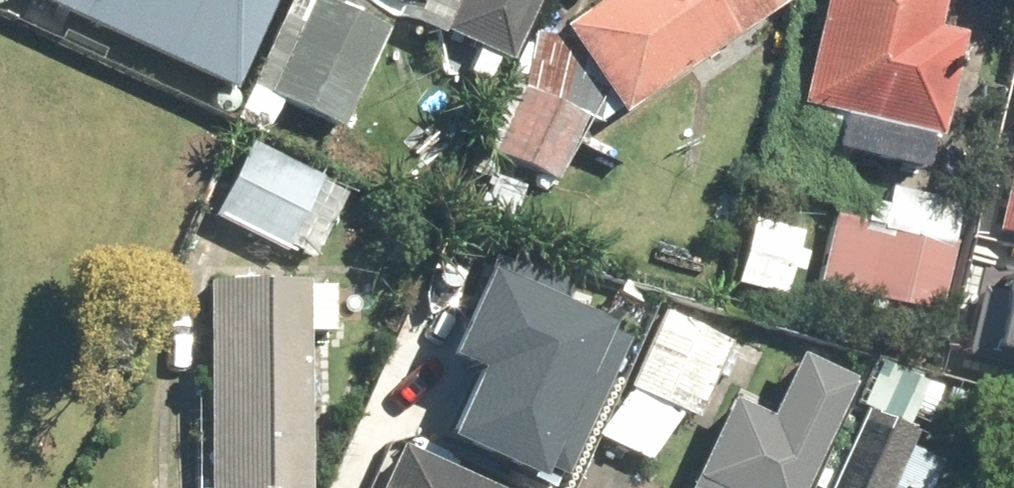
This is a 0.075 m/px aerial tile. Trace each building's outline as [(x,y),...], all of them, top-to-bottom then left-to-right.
[(237,51),(259,0),(123,0),(237,51)] [(379,33),(308,0),(307,0),(261,97),(333,131),(379,33)] [(553,29),(608,113),(768,11),(761,0),(598,0),(553,29)] [(868,119),(918,136),(952,37),(925,28),(929,0),(811,0),(792,106),(868,119)] [(548,187),(575,122),(499,91),(473,156),(548,187)] [(980,258),(1013,266),(1013,113),(980,258)] [(202,215),(272,251),(309,180),(239,144),(202,215)] [(831,222),(816,289),(932,314),(946,247),(831,222)] [(526,481),(597,334),(484,281),(414,428),(526,481)] [(295,283),(187,283),(187,487),(295,487),(295,283)] [(622,398),(691,421),(717,339),(648,317),(622,398)] [(685,487),(786,487),(836,387),(787,363),(759,419),(729,403),(685,487)] [(902,440),(855,419),(823,487),(880,487),(902,440)] [(409,462),(396,487),(464,487),(409,462)]
